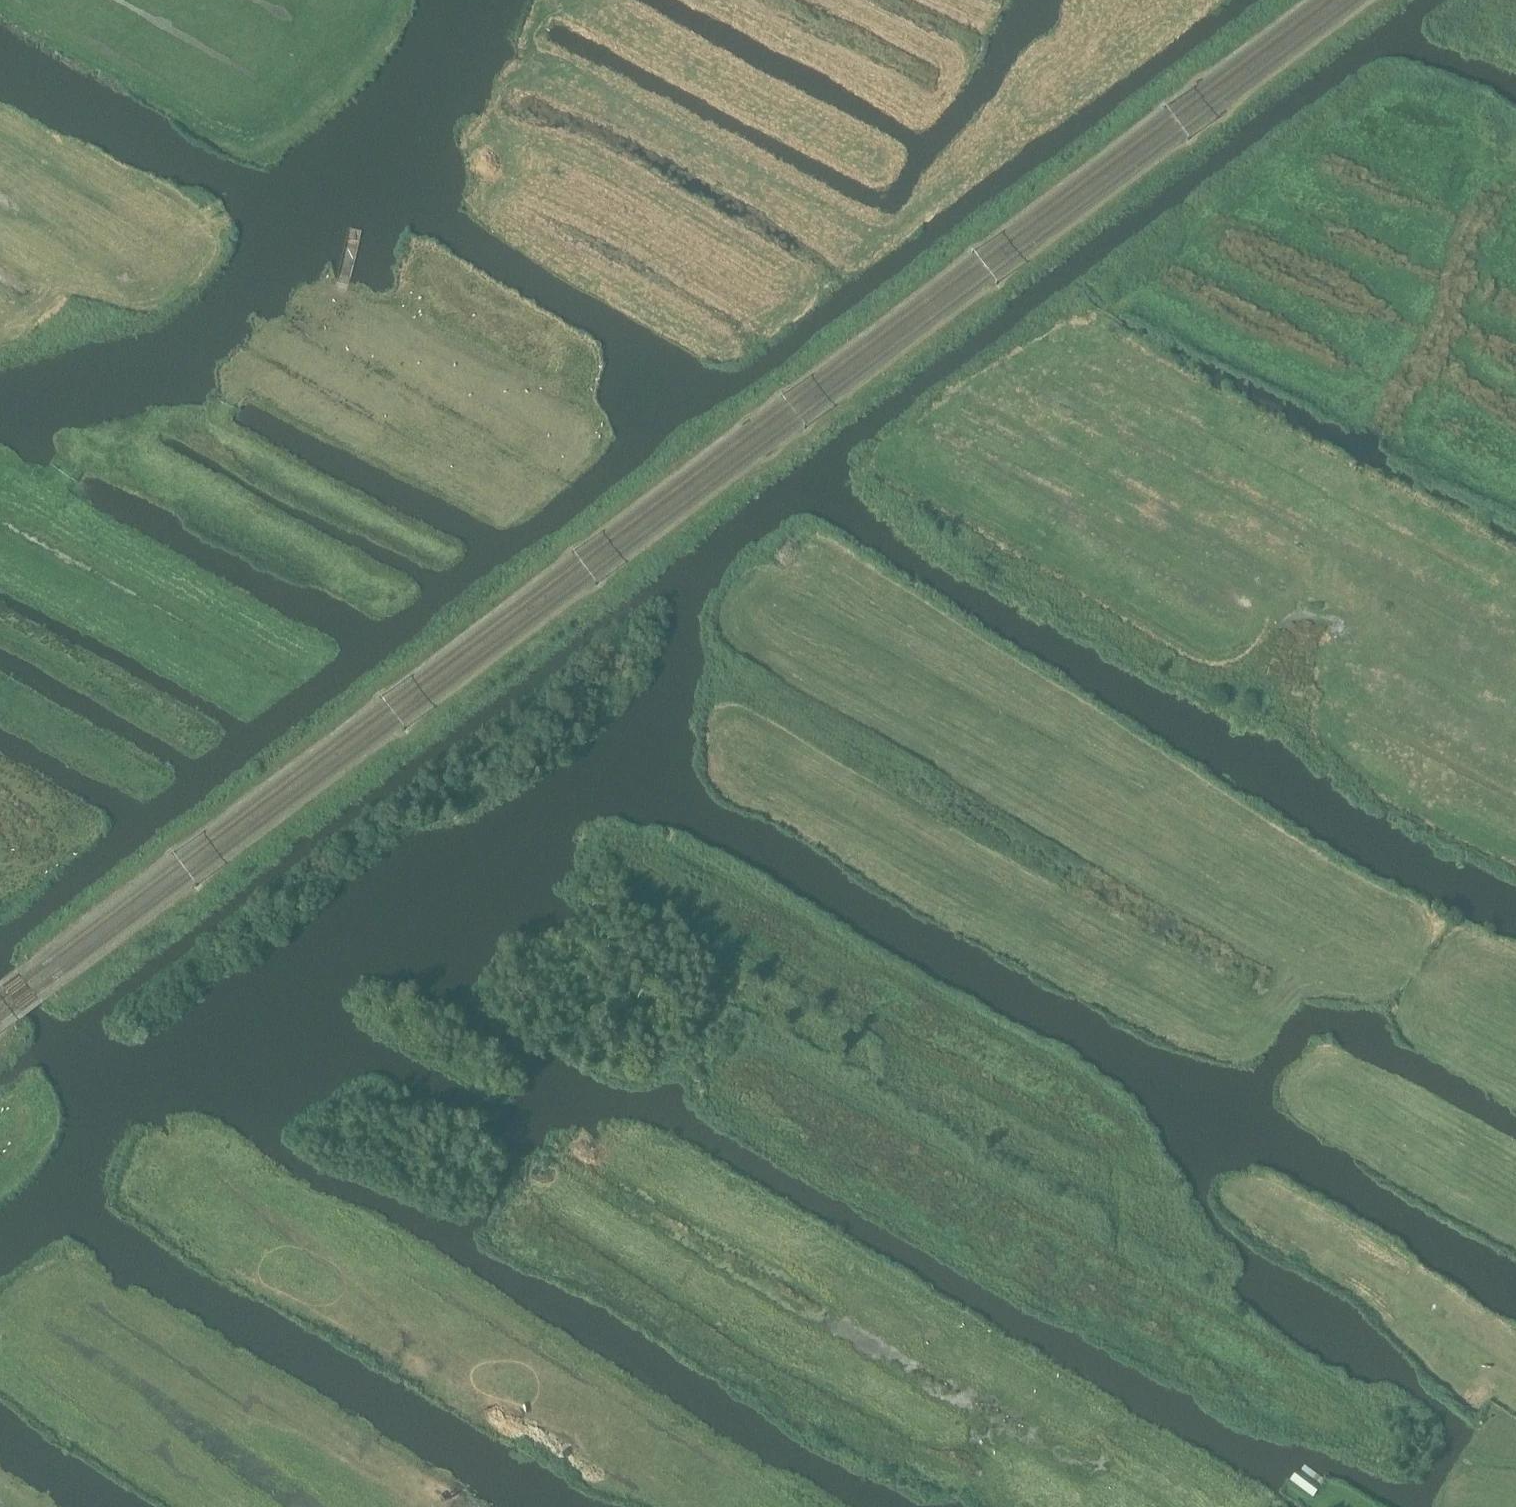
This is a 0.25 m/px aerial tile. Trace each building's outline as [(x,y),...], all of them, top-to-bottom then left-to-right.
[(1298,1473),(1290,1483),(1313,1499),(1326,1481),(1305,1466),(1299,1474),(1298,1473)]
